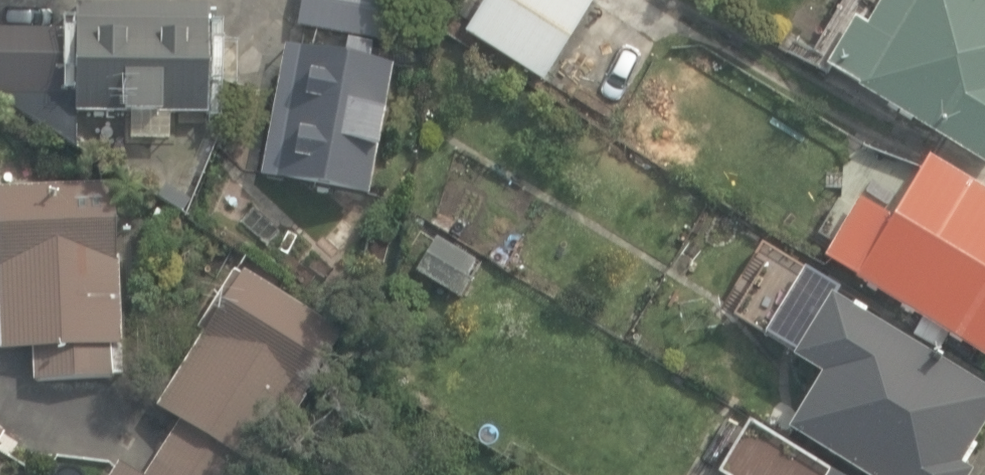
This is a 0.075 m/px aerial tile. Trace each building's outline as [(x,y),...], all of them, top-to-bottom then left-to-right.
[(381,42),(388,0),(303,0),(298,27),(381,42)] [(545,80),(594,0),(487,0),(467,32),(545,80)] [(815,59),(859,85),(855,92),(984,167),(984,0),(849,0),(815,59)] [(211,4),(76,4),(76,29),(0,29),(0,100),(77,148),(77,112),(129,112),(129,142),(172,142),(172,115),(211,115),(211,4)] [(263,175),(368,195),(392,62),(370,58),(372,45),(349,40),(346,56),(287,45),(263,175)] [(984,356),(984,192),(929,158),(892,220),(860,201),(825,260),(984,356)] [(37,381),(124,377),(115,185),(0,190),(0,253),(4,350),(36,349),(37,381)] [(157,209),(143,236),(160,245),(174,219),(157,209)] [(339,255),(354,235),(338,223),(323,243),(339,255)] [(464,298),(485,265),(435,234),(414,267),(464,298)] [(244,458),(254,464),(339,329),(238,266),(154,401),(177,415),(141,472),(117,457),(105,474),(233,474),(244,458)] [(866,474),(968,474),(970,472),(964,468),(977,445),(973,442),(984,422),(984,389),(864,316),(868,310),(856,303),(852,308),(832,296),(794,357),(823,374),(790,429),(866,474)]
